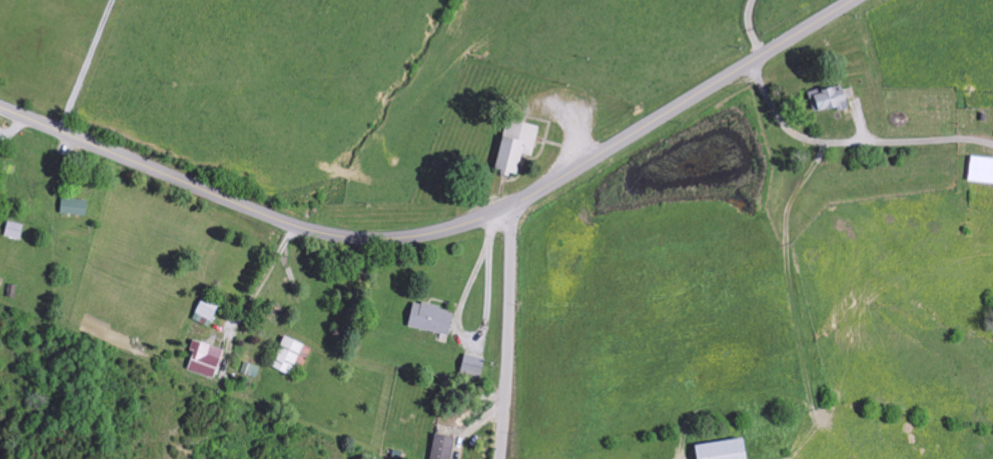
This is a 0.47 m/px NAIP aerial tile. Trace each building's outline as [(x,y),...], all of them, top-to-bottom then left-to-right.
[(808,94),(814,113),(837,106),(838,111),(849,108),(841,84),(808,94)] [(539,126),(506,119),(495,171),(517,176),(521,154),(533,157),(539,126)] [(979,173),(979,184),(992,185),(992,159),(971,158),(970,173),(979,173)] [(88,201),(62,199),(61,214),(86,216),(88,201)] [(5,236),(21,240),(25,225),(8,222),(5,236)] [(218,305),(201,300),(194,321),(211,327),(218,305)] [(413,303),(409,327),(450,335),(454,310),(413,303)] [(273,369),(293,375),(303,343),(284,337),(273,369)] [(188,370),(214,379),(224,350),(194,340),(190,350),(194,351),(188,370)] [(298,365),(306,367),(311,348),(303,345),(298,365)] [(461,373),(481,378),(486,359),(466,354),(461,373)] [(261,367),(245,363),(242,375),(258,378),(261,367)] [(455,437),(435,433),(430,458),(450,458),(455,437)] [(743,439),(695,446),(697,458),(746,458),(743,439)]
